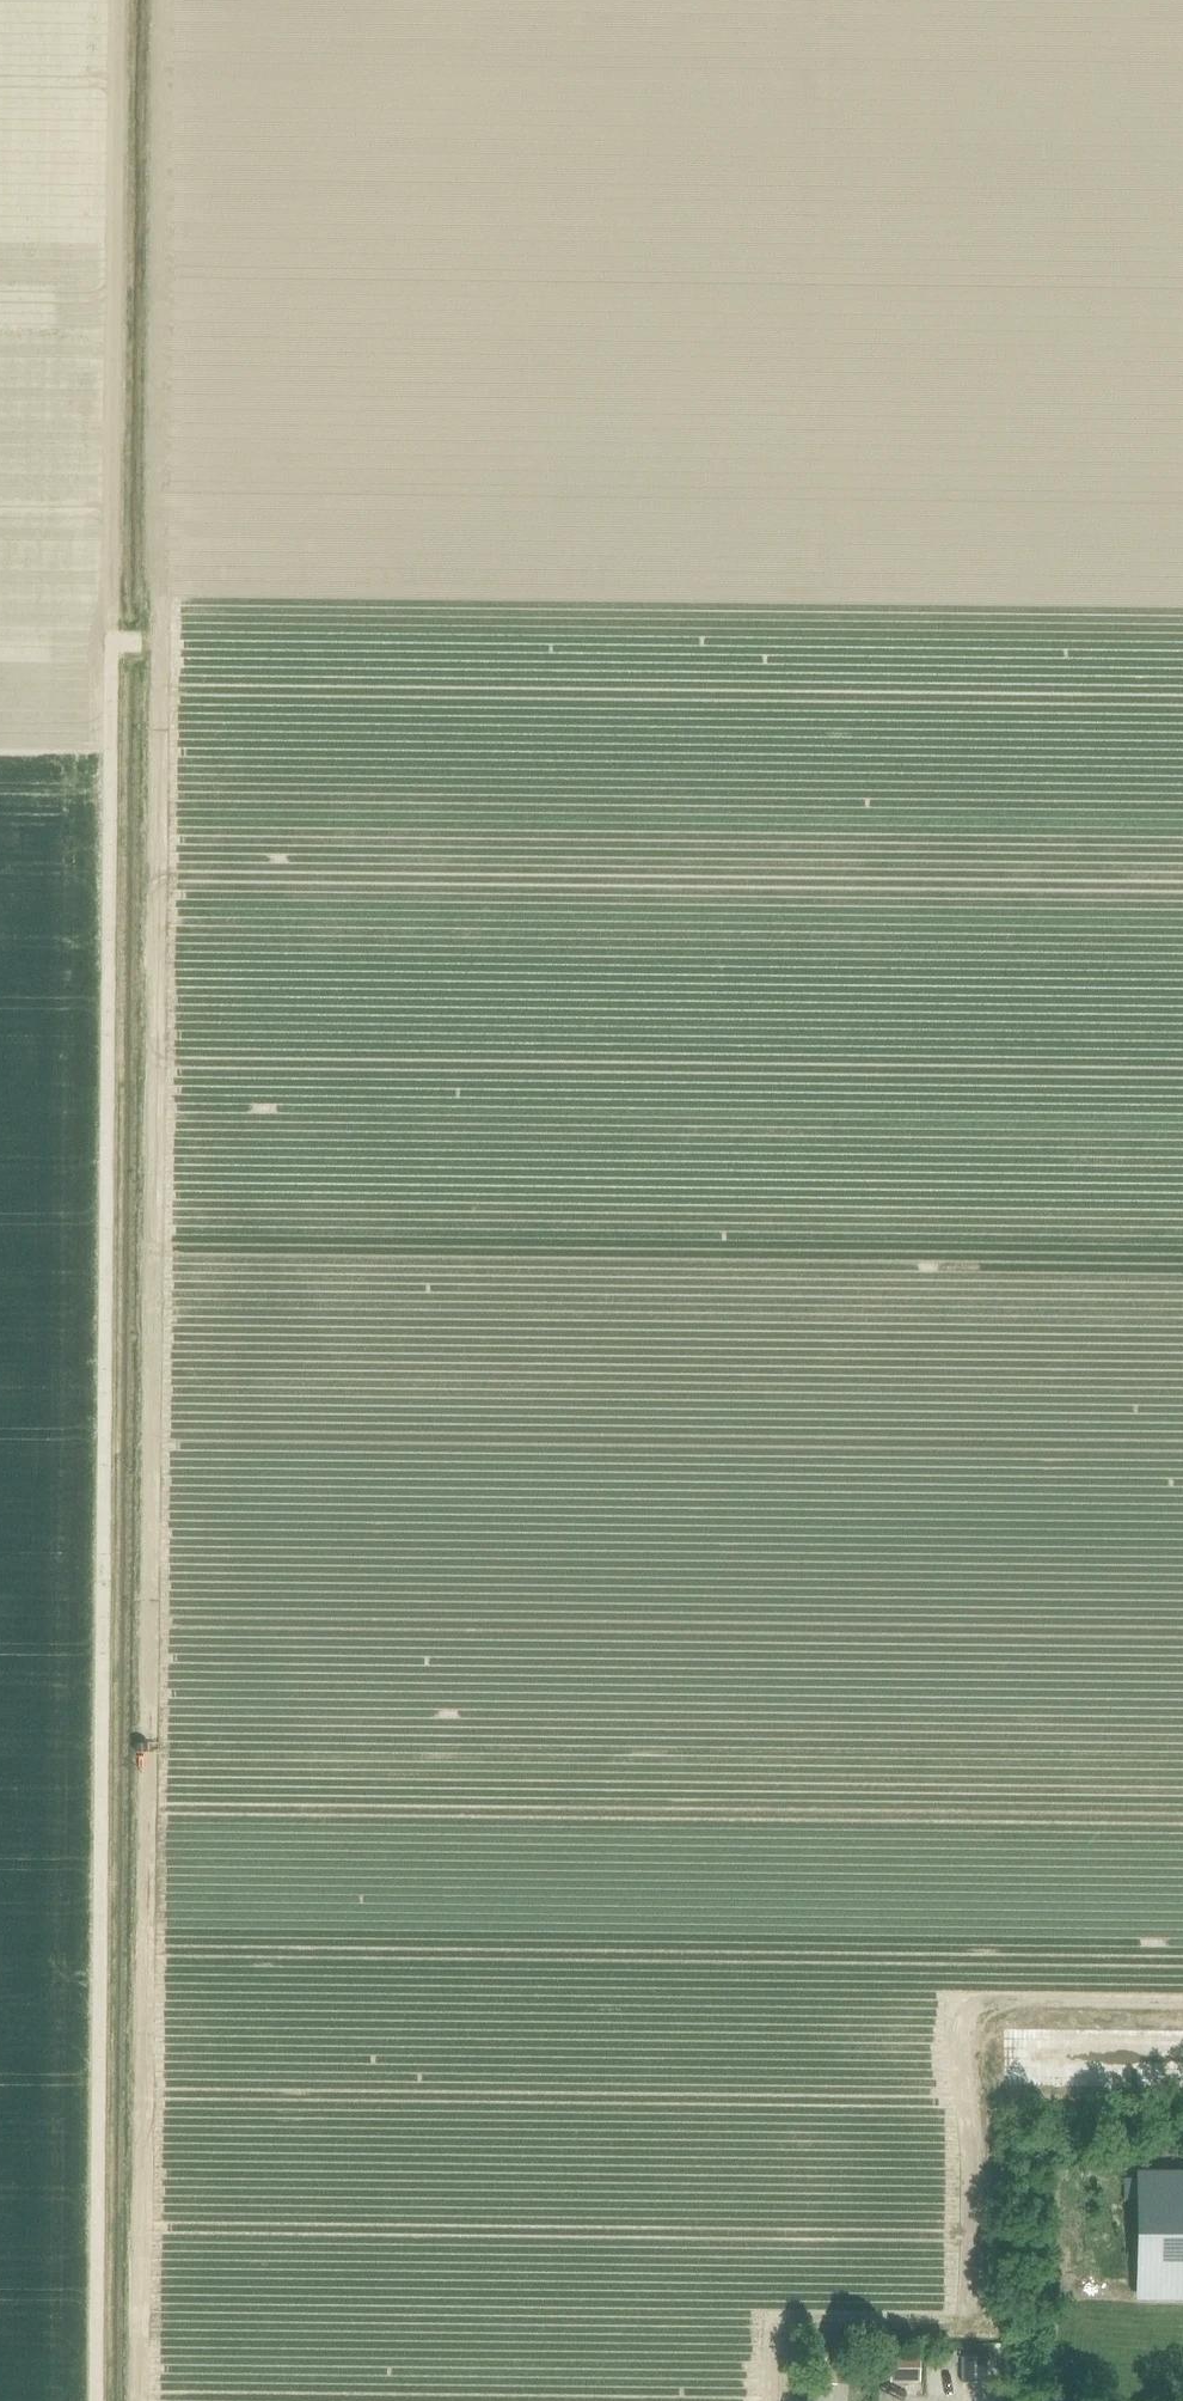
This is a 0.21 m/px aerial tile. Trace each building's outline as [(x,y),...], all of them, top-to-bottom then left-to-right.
[(1139,2175),(1139,2299),(1182,2299),(1182,2175),(1139,2175)] [(960,2384),(989,2384),(989,2352),(976,2351),(976,2358),(961,2358),(960,2384)] [(890,2356),(890,2381),(919,2380),(919,2356),(890,2356)]
